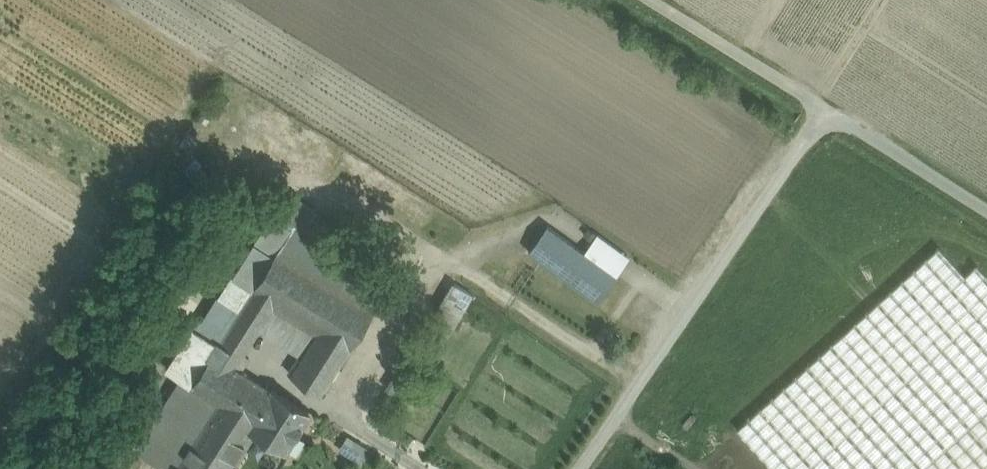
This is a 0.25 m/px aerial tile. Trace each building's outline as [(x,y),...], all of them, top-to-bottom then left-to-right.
[(341,232),(278,193),(267,211),(274,215),(292,226),(330,250),(341,232)] [(274,215),(202,331),(219,341),(220,340),(254,286),(277,249),(292,226),(274,215)] [(330,250),(292,226),(277,249),(374,310),(389,286),(330,250)] [(374,310),(277,249),(254,286),(274,299),(320,328),(351,347),(374,310)] [(616,276),(584,253),(566,279),(598,302),(616,276)] [(454,282),(436,319),(454,328),(472,291),(454,282)] [(254,286),(220,340),(243,354),(259,329),(256,327),(274,299),(254,286)] [(320,328),(274,299),(256,327),(259,329),(302,357),(320,328)] [(194,326),(167,368),(182,378),(198,352),(208,358),(219,341),(202,331),(194,326)] [(351,347),(320,328),(302,357),(291,375),(321,394),(351,347)] [(445,339),(427,328),(413,351),(431,362),(445,339)] [(182,378),(136,450),(155,462),(156,461),(200,391),(216,401),(237,368),(241,371),(249,358),(243,354),(220,340),(219,341),(208,358),(198,352),(182,378)] [(254,431),(286,451),(310,413),(272,388),(271,390),(241,371),(237,368),(216,401),(173,468),(230,468),(254,431)] [(156,461),(169,468),(173,468),(216,401),(200,391),(156,461)] [(922,468),(986,468),(986,410),(922,468)] [(347,433),(339,447),(362,461),(371,447),(347,433)]
